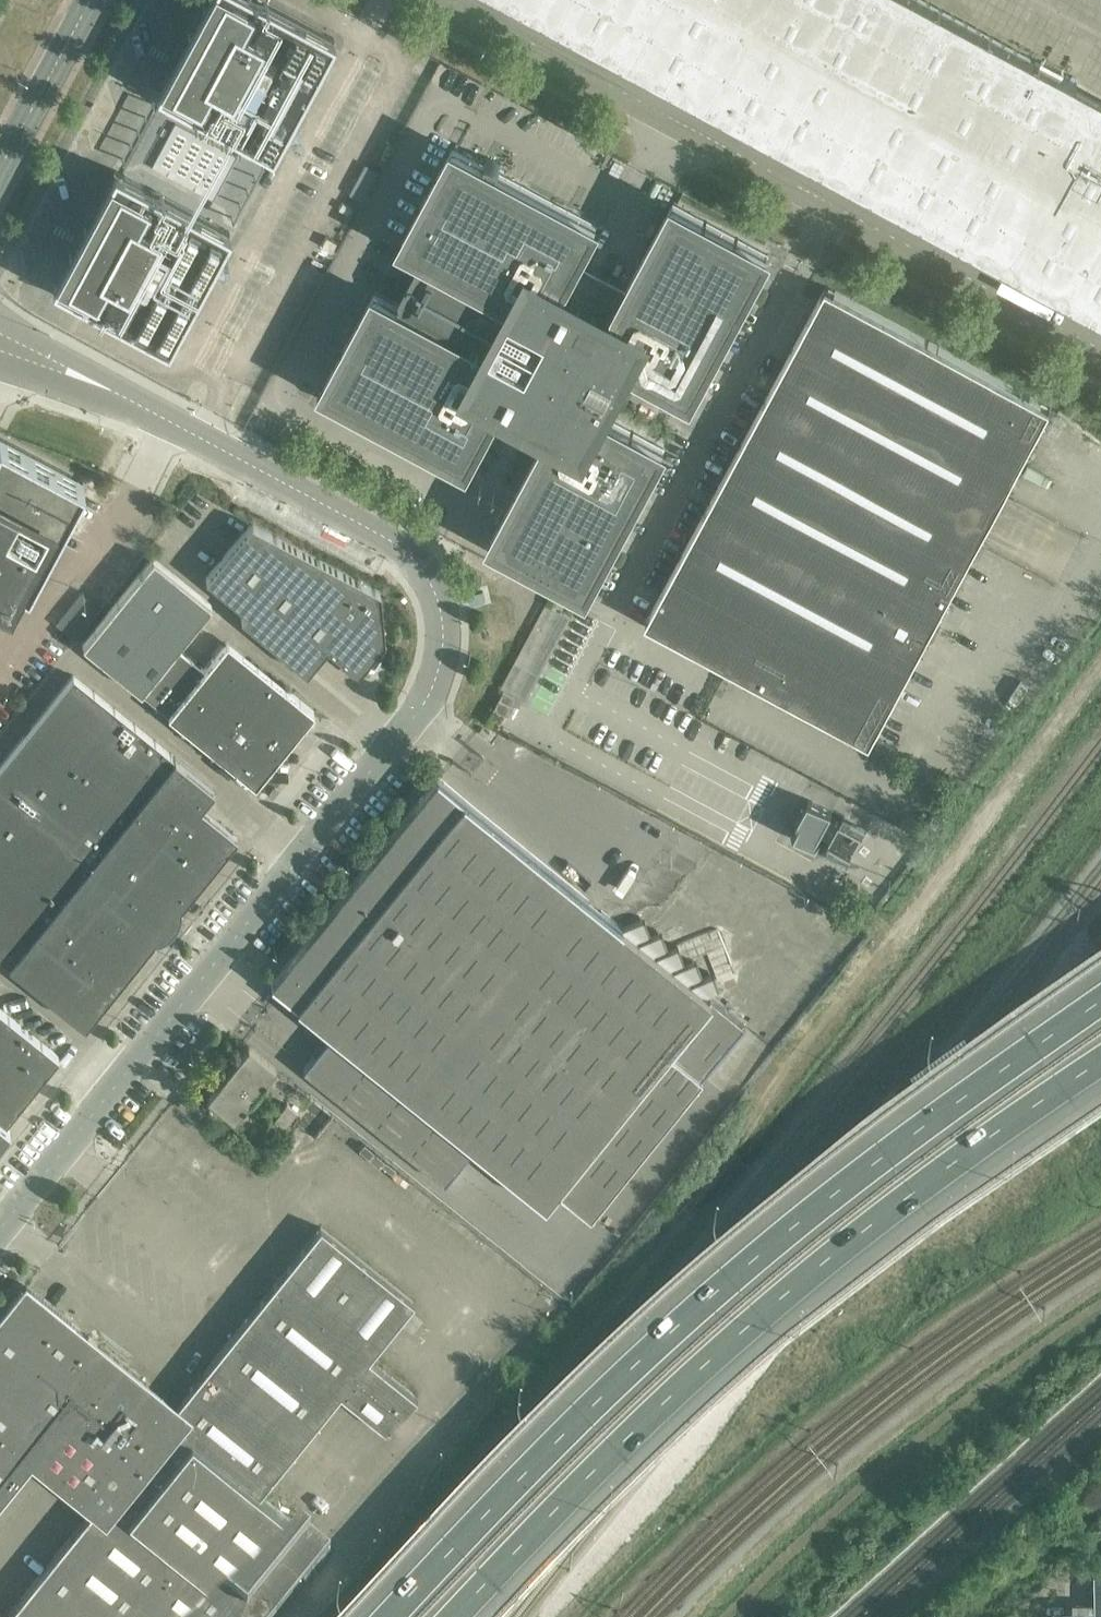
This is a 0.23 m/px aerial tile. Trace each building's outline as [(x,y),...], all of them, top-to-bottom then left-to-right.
[(191,46),(189,46),(187,46),(185,47),(184,49),(183,51),(183,53),(184,55),(185,57),(182,63),(176,60),(173,58),(158,86),(156,91),(165,96),(178,103),(264,149),(271,153),(274,148),(284,130),(288,132),(289,134),(291,136),(292,136),(293,136),(295,136),(297,136),(298,135),(299,135),(300,134),(300,133),(300,132),(301,131),(301,130),(300,128),(300,127),(299,126),(298,125),(297,124),(295,124),(294,123),(292,124),(288,122),(325,53),(331,41),(333,37),(329,35),(264,0),(216,0),(191,46)] [(173,58),(176,60),(182,63),(185,57),(184,55),(183,53),(183,51),(184,49),(185,47),(187,46),(189,46),(191,46),(216,0),(204,0),(173,58)] [(921,0),(507,0),(826,172),(834,176),(910,217),(985,258),(1061,299),(1100,320),(1100,97),(921,0)] [(213,195),(233,158),(177,128),(156,165),(213,195)] [(620,380),(629,362),(692,396),(746,297),(750,299),(749,299),(751,300),(753,298),(755,295),(756,293),(757,291),(758,288),(758,286),(757,285),(757,286),(753,284),(769,253),(760,249),(751,244),(681,207),(674,203),(672,207),(627,290),(621,301),(603,292),(604,288),(605,289),(605,287),(606,286),(606,285),(606,283),(605,281),(604,279),(603,277),(600,276),(599,276),(597,276),(596,276),(594,276),(592,278),(590,279),(590,281),(588,284),(570,274),(576,263),(597,224),(589,220),(571,210),(498,170),(500,166),(500,167),(501,165),(500,164),(498,162),(497,161),(495,160),(492,158),(491,158),(490,158),(487,158),(486,159),(484,163),(454,147),(452,151),(403,241),(513,300),(515,301),(487,352),(376,292),(327,382),(325,387),(355,403),(353,407),(352,408),(354,410),(355,411),(358,413),(360,415),(363,415),(365,416),(366,416),(367,415),(367,414),(369,410),(468,464),(502,401),(527,415),(552,428),(493,539),(587,590),(604,560),(608,562),(607,563),(609,564),(611,562),(612,560),(614,558),(615,556),(616,553),(616,551),(617,549),(615,548),(611,546),(665,447),(602,413),(612,396),(620,400),(624,393),(629,385),(620,380)] [(81,298),(79,300),(84,302),(160,343),(168,347),(172,339),(176,330),(213,262),(217,265),(218,266),(219,267),(221,268),(222,269),(224,269),(226,268),(228,267),(229,266),(229,265),(230,263),(230,261),(229,259),(228,258),(227,256),(225,256),(223,255),(221,256),(217,253),(226,238),(229,231),(120,172),(114,169),(112,173),(96,202),(105,206),(102,213),(99,212),(97,213),(95,214),(94,216),(94,218),(94,220),(95,221),(96,223),(65,281),(84,291),(81,298)] [(99,212),(102,213),(105,206),(99,203),(96,202),(52,285),(79,300),(81,298),(84,291),(65,281),(96,223),(95,221),(94,220),(94,218),(94,216),(95,214),(97,213),(99,212)] [(570,274),(588,284),(590,281),(590,279),(592,278),(594,276),(596,276),(597,276),(599,276),(600,276),(603,277),(604,279),(605,281),(606,283),(606,285),(606,286),(605,287),(605,289),(604,288),(603,292),(621,301),(627,290),(615,284),(602,276),(587,269),(576,263),(570,274)] [(998,504),(1004,494),(1010,482),(1050,407),(827,286),(818,302),(647,621),(729,665),(737,669),(745,674),(870,741),(922,645),(938,615),(945,602),(973,550),(977,543),(982,534),(998,504)] [(624,393),(620,400),(626,403),(634,388),(629,385),(624,393)] [(5,592),(12,579),(27,586),(31,579),(40,561),(50,544),(79,490),(83,481),(3,438),(0,436),(0,589),(5,592)] [(385,641),(380,591),(251,523),(206,578),(246,611),(241,617),(306,672),(314,663),(327,647),(345,661),(351,667),(357,672),(358,672),(358,673),(384,642),(385,641)] [(55,547),(50,544),(40,561),(31,579),(37,582),(55,547)] [(280,691),(223,645),(204,669),(177,647),(206,611),(211,604),(153,557),(82,644),(93,653),(111,668),(129,682),(147,697),(165,711),(183,726),(201,740),(219,754),(237,769),(255,783),(291,739),(296,732),(301,726),(314,711),(291,692),(284,686),(280,691)] [(81,591),(55,623),(75,639),(101,607),(81,591)] [(953,606),(945,602),(942,609),(938,615),(946,619),(953,606)] [(545,663),(571,617),(546,603),(521,650),(545,663)] [(631,647),(624,643),(618,653),(625,657),(631,647)] [(351,667),(345,661),(341,666),(353,676),(357,672),(351,667)] [(167,920),(168,919),(166,918),(179,903),(181,904),(237,834),(200,805),(206,797),(214,788),(73,674),(0,765),(0,786),(167,920)] [(505,714),(514,697),(503,692),(495,708),(505,714)] [(520,706),(512,702),(507,712),(515,716),(520,706)] [(296,732),(291,739),(296,743),(306,730),(301,726),(296,732)] [(416,800),(418,801),(422,796),(432,783),(437,777),(428,771),(416,800)] [(294,1002),(332,1033),(366,1060),(473,1146),(545,1203),(557,1187),(590,1213),(700,1076),(744,1022),(709,994),(707,996),(696,987),(684,977),(665,962),(648,948),(632,935),(614,921),(596,906),(579,893),(565,882),(547,868),(528,852),(501,831),(437,777),(432,783),(422,796),(418,801),(316,927),(271,983),(294,1002)] [(167,920),(0,786),(0,956),(85,1024),(155,937),(153,935),(159,928),(165,920),(166,921),(167,920)] [(277,789),(275,787),(269,794),(272,797),(278,790),(277,789)] [(832,812),(809,799),(789,834),(813,847),(832,812)] [(168,919),(167,920),(174,925),(175,924),(178,919),(180,914),(181,909),(181,904),(179,903),(166,918),(168,919)] [(203,909),(198,905),(189,916),(194,920),(203,909)] [(153,935),(155,937),(159,936),(164,934),(168,931),(172,927),(174,925),(167,920),(166,921),(165,920),(159,928),(153,935)] [(54,1062),(58,1056),(50,1049),(0,1009),(0,1129),(54,1062)] [(303,1069),(337,1096),(345,1086),(353,1076),(360,1068),(366,1060),(332,1033),(303,1069)] [(267,1080),(276,1069),(276,1068),(254,1051),(249,1046),(228,1072),(227,1071),(227,1072),(255,1095),(262,1087),(263,1087),(268,1081),(267,1080)] [(473,1146),(366,1060),(360,1068),(353,1076),(345,1086),(337,1096),(444,1182),(473,1146)] [(249,1102),(255,1095),(227,1072),(226,1072),(227,1073),(207,1099),(235,1121),(244,1109),(245,1110),(250,1103),(249,1102)] [(200,1108),(185,1096),(182,1100),(178,1104),(193,1116),(200,1108)] [(281,1132),(298,1111),(287,1103),(271,1124),(281,1132)] [(321,1227),(176,1407),(270,1483),(340,1393),(389,1432),(417,1397),(369,1358),(414,1302),(321,1227)] [(32,1454),(65,1480),(86,1497),(84,1500),(93,1508),(5,1616),(0,1613),(0,1616),(273,1616),(328,1549),(260,1494),(270,1483),(176,1407),(88,1337),(88,1336),(73,1324),(26,1286),(0,1319),(0,1493),(32,1454)] [(1060,1614),(1043,1593),(1013,1616),(1056,1616),(1060,1614)]
